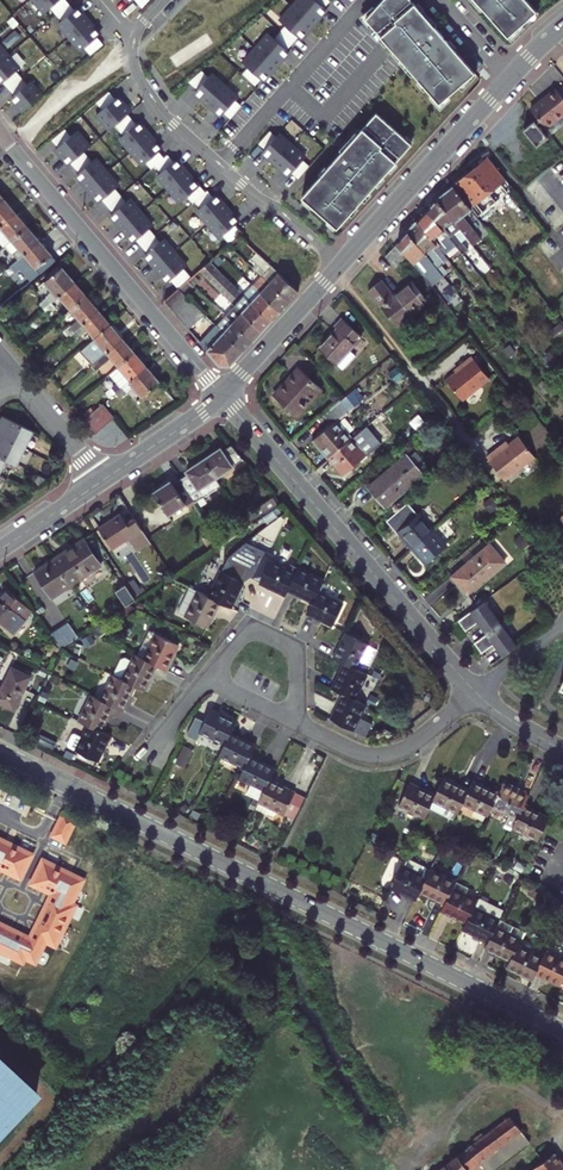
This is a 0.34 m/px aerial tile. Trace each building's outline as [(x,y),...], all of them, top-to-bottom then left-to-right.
[(56,12),(69,1),(68,0),(35,0),(45,11),(51,6),(56,12)] [(293,4),(314,23),(327,8),(324,6),(329,0),(296,0),(293,4)] [(362,15),(439,104),(474,73),(411,0),(379,0),(362,15)] [(508,36),(536,11),(527,0),(476,0),(508,36)] [(59,21),(70,34),(88,19),(77,6),(74,8),(69,1),(56,12),(61,18),(59,21)] [(285,24),(280,30),(292,41),(298,35),(300,37),(314,23),(293,4),(280,19),(285,24)] [(88,19),(70,34),(82,48),(85,46),(91,53),(103,42),(97,35),(100,33),(88,19)] [(268,31),(255,46),(276,65),(289,50),(287,47),(292,41),(280,30),(274,36),(268,31)] [(248,66),(243,72),(255,83),(261,77),(263,79),(276,65),(255,46),(242,61),(248,66)] [(0,59),(0,81),(1,82),(3,80),(9,87),(21,76),(16,69),(19,67),(7,53),(0,59)] [(197,87),(195,90),(208,102),(224,84),(210,72),(208,75),(201,69),(189,80),(197,87)] [(21,76),(9,87),(14,93),(12,95),(24,109),(42,94),(30,80),(27,82),(21,76)] [(224,84),(208,102),(222,114),(224,111),(230,117),(241,104),(235,99),(237,96),(224,84)] [(531,106),(546,125),(561,113),(562,115),(562,94),(556,85),(546,93),(547,94),(531,106)] [(96,101),(102,107),(99,110),(113,125),(115,124),(127,113),(131,110),(117,94),(115,97),(109,90),(96,101)] [(376,111),(301,195),(336,226),(411,142),(376,111)] [(127,113),(115,124),(123,133),(120,136),(131,149),(149,134),(138,120),(136,122),(127,113)] [(534,118),(524,126),(537,142),(547,133),(534,118)] [(264,148),(262,151),(275,162),(291,145),(278,133),(275,135),(264,126),(253,138),(264,148)] [(64,128),(52,138),(58,145),(56,147),(69,162),(71,161),(84,150),(86,148),(73,132),(70,134),(64,128)] [(149,134),(131,149),(143,163),(146,161),(151,167),(164,156),(158,150),(161,148),(149,134)] [(291,145),(275,162),(289,174),(304,157),(291,145)] [(84,150),(71,161),(79,170),(77,172),(88,186),(106,171),(95,157),(92,159),(84,150)] [(488,189),(504,176),(488,155),(471,168),(488,189)] [(154,176),(165,190),(183,174),(172,161),(169,163),(164,156),(151,167),(157,174),(154,176)] [(488,189),(471,168),(455,181),(472,202),(488,189)] [(106,171),(88,186),(100,199),(102,197),(108,204),(120,193),(115,187),(118,185),(106,171)] [(183,174),(165,190),(176,203),(179,201),(185,207),(191,203),(197,197),(192,190),(195,188),(183,174)] [(464,212),(472,206),(454,182),(437,196),(462,226),(475,242),(481,237),(473,226),(474,225),(464,212)] [(197,197),(191,203),(196,209),(193,211),(204,225),(223,210),(211,196),(209,198),(203,192),(197,197)] [(120,193),(108,204),(113,210),(111,212),(122,226),(140,211),(128,197),(126,199),(120,193)] [(427,207),(456,242),(464,251),(469,246),(456,231),(462,226),(437,196),(427,207)] [(0,202),(0,225),(16,212),(5,198),(0,202)] [(427,207),(418,218),(438,242),(452,260),(459,254),(455,249),(453,250),(450,247),(456,242),(427,207)] [(223,210),(204,225),(216,239),(219,237),(227,246),(240,235),(231,226),(234,223),(223,210)] [(140,211),(122,226),(134,240),(136,238),(142,244),(154,233),(149,227),(152,225),(140,211)] [(16,212),(0,225),(0,227),(11,241),(28,226),(16,212)] [(438,242),(418,218),(408,228),(434,261),(444,273),(449,269),(443,262),(445,260),(434,246),(438,242)] [(28,226),(11,241),(6,245),(17,259),(23,254),(40,240),(28,226)] [(11,241),(0,227),(0,241),(4,246),(6,245),(11,241)] [(430,264),(434,261),(408,228),(398,240),(401,243),(409,254),(439,290),(445,285),(439,277),(441,276),(438,272),(437,273),(430,264)] [(154,233),(142,244),(147,250),(145,252),(156,266),(174,251),(162,238),(160,240),(154,233)] [(52,254),(40,240),(23,254),(35,269),(52,254)] [(401,243),(398,240),(392,247),(402,260),(409,254),(401,243)] [(502,256),(508,251),(504,245),(497,250),(502,256)] [(402,260),(392,247),(386,253),(396,265),(402,260)] [(174,251),(156,266),(168,280),(171,278),(178,287),(191,276),(183,267),(186,265),(174,251)] [(9,266),(16,260),(12,255),(5,261),(9,266)] [(16,260),(9,266),(13,270),(20,265),(16,260)] [(212,260),(194,277),(205,289),(212,282),(230,301),(242,290),(212,260)] [(252,266),(262,274),(288,298),(297,288),(268,262),(267,264),(269,265),(265,270),(256,262),(252,266)] [(39,301),(44,306),(74,281),(61,266),(44,280),(52,290),(39,301)] [(255,274),(248,267),(241,273),(249,280),(255,274)] [(249,280),(241,273),(235,279),(243,287),(249,280)] [(288,298),(262,274),(253,284),(279,308),(288,298)] [(396,295),(383,279),(370,288),(398,324),(430,300),(415,281),(396,295)] [(86,295),(74,281),(44,306),(48,311),(63,299),(70,308),(86,295)] [(270,318),(279,308),(253,284),(243,294),(270,318)] [(186,325),(201,313),(174,288),(163,298),(186,325)] [(234,303),(260,328),(270,318),(243,294),(234,303)] [(97,309),(86,295),(70,308),(78,317),(63,329),(67,334),(97,309)] [(224,312),(229,316),(252,337),(260,328),(234,303),(232,302),(224,312)] [(111,324),(97,309),(67,334),(71,339),(85,326),(95,337),(111,324)] [(214,324),(241,349),(252,337),(229,316),(225,320),(221,316),(214,324)] [(363,333),(343,316),(337,323),(339,325),(321,345),(339,360),(363,333)] [(91,363),(122,337),(111,324),(95,337),(80,349),(91,363)] [(214,324),(199,340),(219,363),(228,363),(241,349),(214,324)] [(134,351),(122,337),(91,363),(95,367),(110,355),(118,364),(134,351)] [(128,380),(146,365),(134,351),(118,364),(111,371),(119,380),(106,392),(109,396),(115,391),(123,384),(128,380)] [(492,376),(474,354),(463,363),(465,365),(458,370),(449,378),(464,398),(492,376)] [(284,402),(292,409),(302,400),(304,403),(306,401),(302,397),(310,390),(315,395),(322,388),(311,378),(313,376),(299,362),(292,370),(294,371),(276,391),(285,400),(284,402)] [(158,380),(146,365),(128,380),(141,395),(158,380)] [(127,389),(123,384),(115,391),(119,396),(127,389)] [(316,434),(331,453),(355,433),(340,415),(361,397),(352,386),(326,408),(335,419),(316,434)] [(302,400),(292,409),(297,414),(315,395),(310,390),(302,397),(306,401),(304,403),(302,400)] [(101,402),(113,415),(118,410),(107,397),(101,402)] [(95,408),(106,421),(113,415),(101,402),(95,408)] [(95,408),(88,413),(99,427),(106,421),(95,408)] [(99,427),(88,413),(82,419),(93,432),(99,427)] [(0,428),(0,435),(28,449),(36,431),(6,416),(0,428)] [(370,451),(355,433),(331,453),(347,470),(370,451)] [(508,443),(506,441),(489,454),(507,477),(537,453),(521,433),(508,443)] [(9,460),(17,463),(20,465),(28,449),(0,435),(0,455),(9,460)] [(245,461),(233,447),(225,452),(223,449),(206,461),(218,479),(245,461)] [(394,464),(371,484),(387,504),(425,471),(408,451),(393,463),(394,464)] [(1,476),(9,460),(0,455),(0,476),(1,476)] [(9,460),(1,476),(9,481),(17,463),(9,460)] [(183,480),(193,496),(199,504),(224,488),(218,479),(206,461),(190,472),(192,475),(183,480)] [(175,482),(156,494),(171,515),(189,504),(186,500),(193,496),(183,480),(176,484),(175,482)] [(245,520),(250,528),(283,506),(278,498),(245,520)] [(434,525),(420,509),(399,527),(413,544),(434,525)] [(152,541),(136,518),(128,523),(122,513),(99,528),(112,549),(128,538),(137,551),(152,541)] [(434,525),(413,544),(427,560),(448,542),(434,525)] [(107,554),(94,535),(57,560),(74,587),(105,566),(103,564),(111,560),(107,554)] [(452,572),(467,590),(495,566),(496,567),(506,559),(490,541),(452,572)] [(269,552),(256,578),(264,582),(263,584),(279,592),(279,593),(287,597),(290,591),(298,574),(275,562),(278,556),(269,552)] [(55,599),(74,587),(57,560),(38,572),(55,599)] [(301,568),(298,574),(290,591),(298,595),(299,594),(316,602),(321,591),(326,581),(301,568)] [(207,582),(202,592),(225,604),(234,609),(239,600),(237,600),(246,582),(225,572),(217,587),(207,582)] [(138,601),(128,586),(119,592),(129,607),(138,601)] [(202,592),(194,588),(181,614),(210,628),(219,611),(220,612),(225,604),(202,592)] [(28,621),(21,615),(29,607),(10,591),(3,599),(2,598),(0,601),(0,620),(16,634),(28,621)] [(346,604),(321,591),(316,602),(310,614),(317,617),(317,616),(335,625),(346,604)] [(484,597),(458,616),(465,626),(477,617),(486,629),(474,638),(481,648),(493,639),(502,652),(517,641),(484,597)] [(35,612),(29,607),(21,615),(28,621),(35,612)] [(54,635),(64,649),(81,638),(71,624),(54,635)] [(139,655),(161,666),(171,670),(174,663),(173,662),(181,645),(151,630),(139,655)] [(340,649),(336,657),(348,663),(359,669),(371,643),(349,632),(341,650),(340,649)] [(157,674),(161,666),(139,655),(137,654),(133,663),(127,660),(124,661),(117,676),(138,686),(147,691),(156,673),(157,674)] [(359,669),(348,663),(339,681),(338,680),(334,688),(347,694),(358,699),(370,674),(359,669)] [(18,710),(34,677),(14,667),(4,689),(0,687),(0,702),(18,710)] [(115,675),(103,700),(120,708),(127,712),(131,703),(130,703),(138,686),(117,676),(115,675)] [(358,699),(347,694),(339,710),(338,710),(333,719),(369,736),(376,723),(364,717),(369,705),(358,699)] [(97,697),(84,722),(91,725),(106,733),(115,715),(116,716),(120,708),(103,700),(97,697)] [(228,745),(233,734),(239,723),(223,715),(224,714),(214,709),(203,733),(228,745)] [(106,733),(91,725),(86,736),(77,731),(70,746),(102,762),(110,744),(112,745),(115,737),(106,733)] [(250,742),(233,734),(228,745),(223,756),(247,768),(253,757),(259,745),(251,740),(250,742)] [(177,762),(186,765),(193,747),(184,744),(177,762)] [(269,765),(253,757),(247,768),(242,779),(254,785),(250,794),(263,800),(272,781),(279,768),(270,764),(269,765)] [(438,797),(432,809),(451,818),(455,810),(462,814),(466,804),(473,790),(464,786),(464,787),(447,779),(438,797)] [(263,800),(262,803),(288,815),(299,792),(290,788),(289,789),(272,781),(263,800)] [(496,807),(502,794),(486,786),(486,785),(478,781),(478,782),(477,782),(473,790),(466,804),(491,817),(496,807)] [(432,809),(438,797),(420,788),(421,787),(413,783),(402,806),(428,818),(432,809)] [(517,830),(529,806),(533,797),(524,793),(523,794),(506,785),(502,794),(496,807),(514,816),(509,826),(517,830)] [(541,841),(552,819),(536,811),(537,810),(529,806),(517,830),(541,841)] [(458,822),(462,814),(455,810),(451,818),(458,822)] [(77,822),(61,814),(50,837),(66,845),(77,822)] [(0,838),(0,870),(21,880),(33,854),(0,838)] [(24,966),(25,962),(38,968),(47,949),(56,953),(80,903),(76,901),(87,877),(43,856),(30,882),(53,893),(31,939),(0,924),(0,955),(24,966)] [(423,892),(430,878),(404,865),(394,887),(411,895),(410,897),(418,901),(423,892)] [(459,883),(433,871),(430,878),(423,892),(439,900),(438,903),(447,907),(455,891),(459,883)] [(477,910),(480,903),(455,891),(447,907),(443,914),(452,919),(452,917),(469,925),(477,910)] [(489,946),(501,922),(477,910),(469,925),(466,932),(482,940),(481,942),(489,946)] [(520,948),(526,935),(501,922),(489,946),(486,952),(495,956),(496,955),(512,963),(520,948)] [(526,977),(534,981),(536,978),(545,961),(520,948),(512,963),(510,967),(526,975),(526,977)] [(562,988),(562,986),(562,962),(548,954),(545,961),(536,978),(545,982),(546,980),(562,988)] [(0,1060),(0,1132),(36,1093),(0,1060)] [(437,1169),(466,1169),(467,1169),(477,1162),(480,1166),(483,1169),(492,1169),(530,1141),(510,1115),(483,1135),(475,1141),(437,1169)] [(553,1153),(544,1160),(530,1169),(562,1169),(562,1165),(553,1153)]
